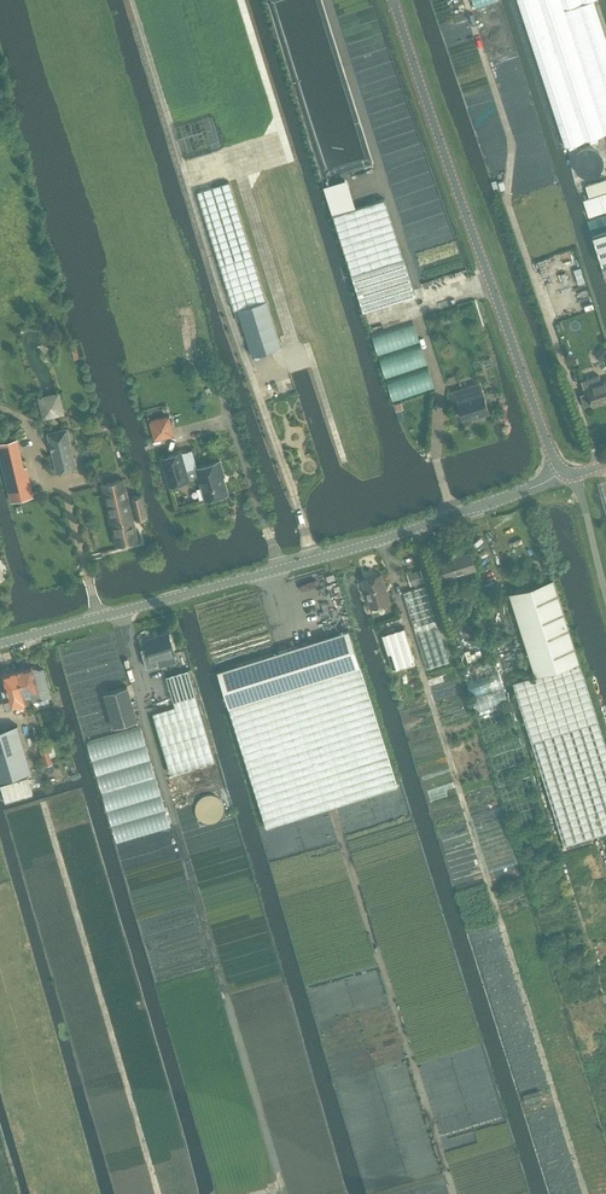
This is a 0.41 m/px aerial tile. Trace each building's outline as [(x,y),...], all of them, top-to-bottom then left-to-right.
[(585,176),(590,177),(594,176),(596,175),(600,172),(603,169),(604,167),(605,162),(604,157),(603,155),(600,152),(598,150),(595,148),(590,147),(585,148),(582,150),(580,152),(578,154),(576,157),(575,162),(576,165),(577,168),(580,172),(582,174),(585,176)] [(324,188),(332,214),(358,206),(350,179),(324,188)] [(585,185),(589,197),(583,199),(589,216),(605,210),(605,179),(585,185)] [(234,310),(239,308),(267,300),(258,272),(229,181),(197,191),(204,215),(234,310)] [(358,206),(332,214),(363,311),(415,294),(384,198),(358,206)] [(592,235),(602,266),(605,264),(605,231),(592,235)] [(267,300),(239,308),(246,331),(253,356),(260,354),(281,347),(276,332),(267,300)] [(371,335),(378,356),(420,343),(413,321),(371,335)] [(379,357),(386,379),(427,365),(420,344),(379,357)] [(386,380),(393,402),(435,388),(428,366),(386,380)] [(593,405),(605,400),(605,380),(587,387),(593,405)] [(465,399),(457,402),(463,418),(477,413),(478,416),(489,413),(483,394),(474,396),(471,387),(462,390),(465,399)] [(365,391),(357,394),(363,414),(372,412),(365,391)] [(150,421),(154,440),(173,435),(169,416),(150,421)] [(68,432),(51,435),(59,473),(77,468),(68,432)] [(0,446),(0,448),(13,502),(34,498),(28,469),(25,470),(19,441),(0,446)] [(180,452),(162,458),(170,485),(189,480),(188,480),(186,471),(180,452)] [(190,481),(199,478),(206,500),(228,494),(222,476),(225,475),(220,461),(187,470),(190,481)] [(136,507),(132,508),(125,480),(103,485),(118,546),(140,541),(134,520),(138,519),(138,520),(148,517),(148,515),(143,496),(134,499),(136,507)] [(441,560),(447,578),(476,568),(471,551),(442,560),(441,560)] [(420,570),(407,574),(410,585),(423,581),(420,570)] [(363,580),(372,607),(390,601),(382,574),(363,580)] [(553,578),(509,592),(535,675),(579,661),(553,578)] [(404,592),(415,630),(427,668),(450,661),(435,615),(426,585),(404,592)] [(335,587),(314,594),(319,608),(340,601),(335,587)] [(382,634),(393,668),(414,661),(403,627),(382,634)] [(277,652),(218,671),(229,708),(267,826),(327,807),(335,805),(398,785),(360,666),(348,629),(277,652)] [(147,649),(141,651),(147,669),(159,665),(157,659),(175,653),(168,632),(144,641),(147,649)] [(463,667),(512,829),(544,819),(498,670),(491,658),(463,667)] [(579,661),(535,675),(513,682),(564,845),(605,832),(605,746),(579,661)] [(19,670),(17,670),(26,702),(27,702),(33,700),(34,700),(48,697),(50,696),(43,669),(39,670),(35,668),(32,669),(31,667),(26,668),(24,668),(23,667),(19,668),(19,670)] [(165,676),(173,702),(196,695),(188,669),(165,676)] [(8,673),(3,674),(4,676),(5,682),(9,697),(4,699),(6,708),(26,702),(17,670),(15,671),(14,670),(10,671),(10,672),(8,673)] [(104,693),(114,728),(137,721),(127,686),(104,693)] [(196,695),(173,702),(174,706),(152,713),(170,774),(215,760),(196,695)] [(32,773),(18,726),(0,731),(0,782),(32,773)] [(40,750),(45,766),(52,764),(48,748),(40,750)] [(28,777),(0,785),(4,800),(5,802),(33,794),(32,792),(28,777)] [(226,807),(226,803),(225,800),(223,797),(222,795),(219,793),(216,791),(210,789),(206,789),(203,790),(200,792),(197,793),(195,796),(193,799),(192,802),(191,806),(192,809),(192,812),(194,815),(196,818),(199,821),(201,822),(208,824),(211,824),(214,823),(218,821),(220,820),(223,817),(224,814),(226,810),(226,807)] [(524,1095),(527,1102),(542,1097),(539,1089),(524,1095)]
